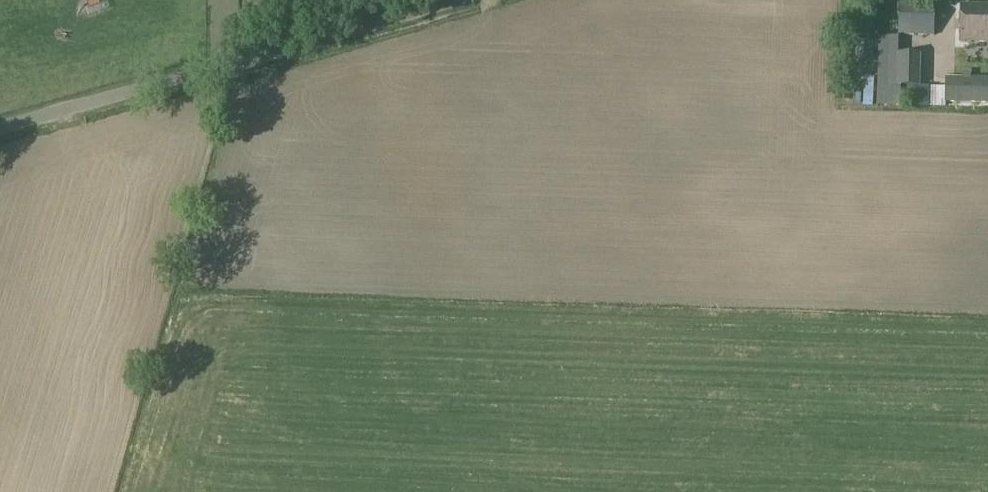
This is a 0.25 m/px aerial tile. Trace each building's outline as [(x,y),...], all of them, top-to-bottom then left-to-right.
[(898,2),(897,36),(933,36),(934,3),(898,2)] [(961,5),(960,41),(987,42),(987,6),(961,5)] [(876,107),(899,108),(928,108),(929,87),(920,87),(920,54),(898,54),(898,38),(877,38),(876,107)] [(945,76),(944,102),(987,104),(987,78),(945,76)]
